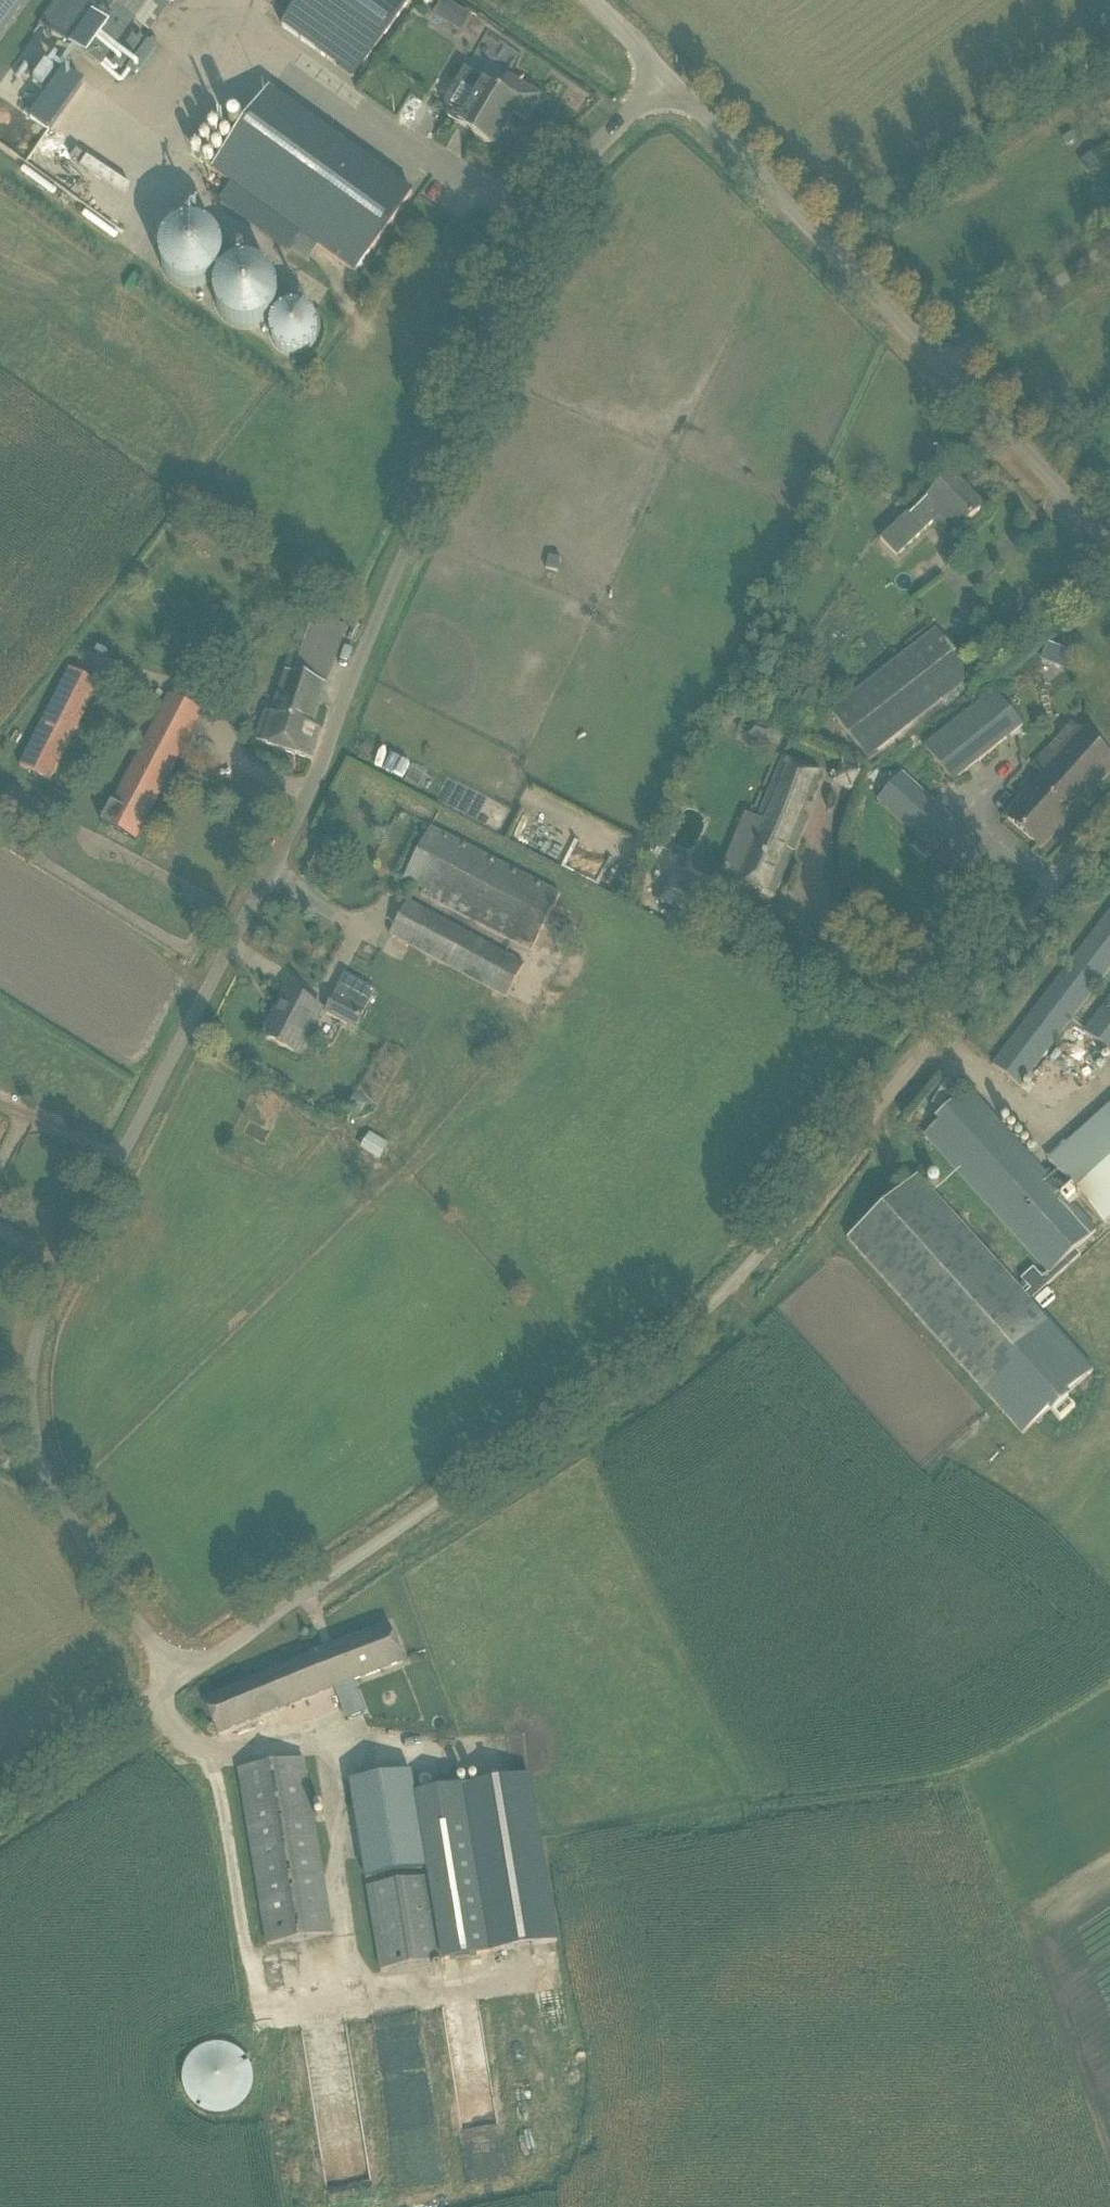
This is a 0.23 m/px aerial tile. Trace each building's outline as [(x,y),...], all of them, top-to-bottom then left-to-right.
[(30,0),(0,0),(0,42),(30,0)] [(39,23),(101,68),(134,22),(105,0),(56,0),(39,23)] [(282,26),(336,65),(354,78),(365,63),(411,0),(301,0),(282,26)] [(479,13),(444,0),(443,0),(436,17),(472,30),(479,13)] [(500,90),(466,70),(459,83),(474,92),(455,122),(471,132),(490,143),(509,110),(526,120),(540,96),(508,77),(500,90)] [(59,133),(86,88),(63,74),(36,119),(59,133)] [(271,89),(213,169),(356,272),(414,193),(271,89)] [(1085,170),(1106,156),(1099,146),(1078,160),(1085,170)] [(170,283),(244,274),(237,221),(163,231),(170,283)] [(330,308),(293,306),(295,267),(241,265),(239,319),(273,321),(272,348),(328,350),(330,308)] [(952,474),(936,489),(921,504),(909,515),(907,513),(880,539),(897,557),(935,519),(944,512),(960,529),(967,522),(983,507),(952,474)] [(311,759),(320,730),(313,727),(314,724),(323,695),(326,683),(346,627),(306,616),(273,711),(267,709),(257,741),(311,759)] [(868,759),(943,701),(947,706),(968,689),(965,685),(975,677),(938,628),(831,711),(868,759)] [(1051,650),(1045,655),(1046,663),(1060,665),(1062,658),(1059,651),(1051,650)] [(102,684),(71,669),(20,766),(51,782),(102,684)] [(995,690),(926,745),(955,782),(1012,736),(1024,727),(995,690)] [(169,695),(103,821),(136,841),(203,713),(169,695)] [(753,725),(749,735),(770,744),(774,734),(753,725)] [(1036,765),(1046,774),(1007,818),(1024,832),(1040,846),(1109,769),(1109,761),(1072,726),(1036,765)] [(806,814),(825,775),(789,758),(734,879),(773,897),(810,816),(806,814)] [(986,849),(971,835),(899,773),(875,799),(945,861),(961,876),(986,849)] [(431,828),(405,880),(422,889),(419,895),(528,950),(557,893),(431,828)] [(673,873),(659,900),(688,915),(702,888),(673,873)] [(391,935),(505,996),(523,963),(409,902),(391,935)] [(992,1064),(1020,1086),(1037,1064),(1109,968),(1109,910),(992,1064)] [(356,1030),(377,991),(348,974),(326,1014),(356,1030)] [(263,1037),(282,1047),(298,1055),(322,1009),(286,991),(263,1037)] [(1085,1031),(1109,1051),(1109,998),(1085,1031)] [(918,1175),(846,1240),(984,1393),(1022,1435),(1050,1410),(1060,1420),(1075,1407),(1065,1396),(1067,1395),(1093,1371),(1056,1329),(1035,1306),(1031,1301),(1081,1256),(1075,1250),(1096,1231),(975,1095),(977,1094),(973,1090),(924,1135),(1016,1237),(1048,1272),(1042,1277),(1033,1268),(1020,1279),(1029,1290),(1024,1294),(918,1175)] [(1107,1109),(1049,1160),(1106,1225),(1109,1221),(1109,1106),(1107,1109)] [(370,1135),(363,1147),(381,1158),(388,1146),(370,1135)] [(204,1699),(212,1719),(217,1732),(403,1661),(389,1625),(311,1654),(204,1699)] [(342,1691),(349,1716),(366,1711),(358,1686),(342,1691)] [(332,1934),(304,1758),(239,1769),(268,1944),(332,1934)] [(366,1878),(426,1868),(411,1772),(350,1782),(366,1878)] [(529,1775),(417,1793),(444,1960),(556,1942),(529,1775)] [(444,1961),(431,1877),(368,1887),(381,1971),(444,1961)] [(445,2023),(458,2121),(501,2115),(488,2017),(445,2023)] [(241,2090),(241,2085),(241,2079),(239,2073),(237,2069),(232,2063),(227,2060),(222,2057),(217,2055),(211,2055),(205,2055),(199,2057),(194,2060),(189,2065),(185,2069),(183,2075),(181,2081),(181,2086),(182,2091),(184,2097),(186,2101),(191,2107),(195,2110),(201,2113),(207,2114),(213,2115),(217,2114),(223,2112),(229,2109),(233,2105),(237,2100),(239,2096),(241,2090)]
